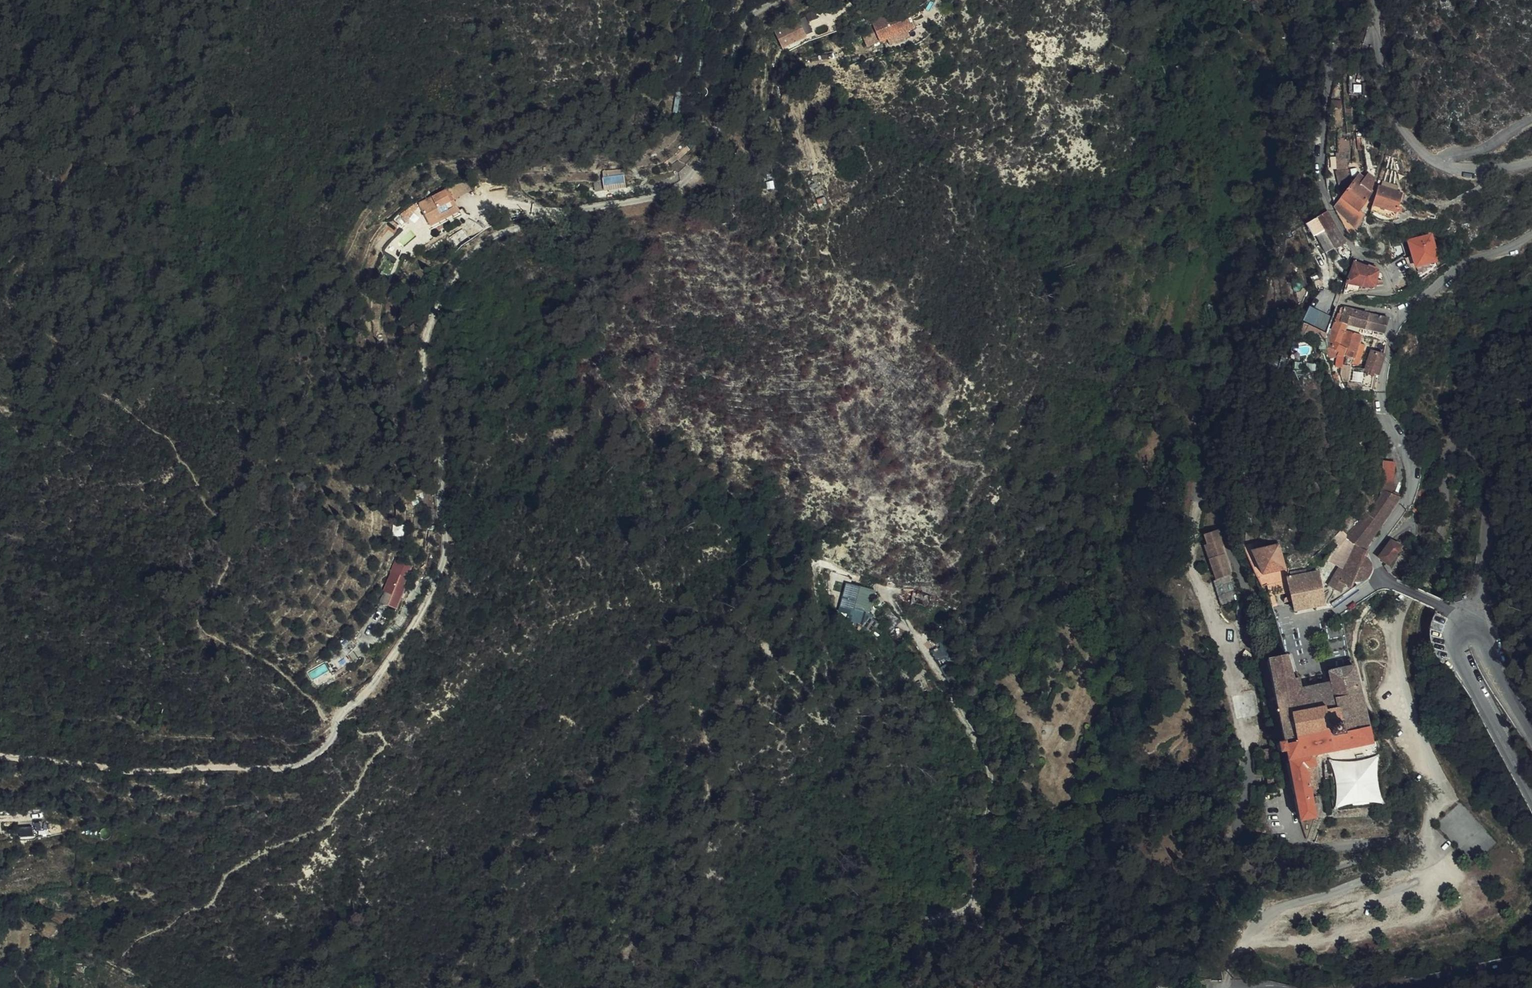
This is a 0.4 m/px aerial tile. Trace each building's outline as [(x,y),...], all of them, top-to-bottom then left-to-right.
[(914,28),(907,8),(872,22),(880,42),(888,39),(890,44),(909,36),(907,31),(914,28)] [(807,37),(799,20),(776,31),(780,41),(777,42),(780,47),(782,45),(784,48),(807,37)] [(679,173),(686,164),(674,157),(667,163),(679,173)] [(1340,160),(1327,158),(1325,171),(1330,175),(1335,175),(1335,173),(1341,174),(1340,160)] [(602,182),(604,191),(625,188),(624,181),(623,173),(603,176),(602,180),(602,182)] [(1349,189),(1349,188),(1346,175),(1341,174),(1335,173),(1335,175),(1342,198),(1349,189)] [(1370,193),(1374,179),(1367,174),(1364,178),(1359,175),(1352,185),(1349,188),(1349,189),(1364,202),(1370,194),(1370,193)] [(453,200),(471,190),(466,179),(452,182),(446,186),(448,188),(453,200)] [(594,183),(595,192),(604,191),(602,182),(594,183)] [(1396,212),(1401,213),(1402,209),(1402,208),(1397,207),(1398,204),(1402,205),(1401,204),(1403,199),(1400,198),(1401,194),(1379,187),(1373,206),(1396,213),(1396,212)] [(459,211),(453,200),(448,188),(418,205),(428,222),(436,218),(438,222),(459,211)] [(1359,210),(1364,202),(1349,189),(1342,198),(1335,208),(1356,228),(1363,214),(1359,210)] [(1396,213),(1373,206),(1371,212),(1394,218),(1396,213)] [(461,214),(459,211),(438,222),(440,225),(461,214)] [(1305,225),(1312,237),(1315,236),(1324,230),(1327,234),(1336,249),(1346,243),(1327,211),(1317,218),(1305,225)] [(436,218),(428,222),(430,226),(438,222),(436,218)] [(1324,230),(1315,236),(1317,240),(1327,234),(1324,230)] [(1438,261),(1431,235),(1408,242),(1415,267),(1438,261)] [(390,269),(394,263),(384,257),(382,260),(384,261),(383,264),(390,269)] [(1356,264),(1354,263),(1343,293),(1355,291),(1356,285),(1361,286),(1366,268),(1356,264)] [(1365,287),(1372,287),(1373,287),(1376,287),(1382,285),(1382,281),(1376,280),(1377,272),(1366,268),(1361,286),(1365,287)] [(1303,321),(1315,326),(1320,312),(1310,307),(1308,309),(1303,321)] [(1351,309),(1343,307),(1341,309),(1336,322),(1348,325),(1351,309)] [(1358,311),(1351,309),(1348,325),(1355,327),(1358,311)] [(1369,314),(1358,311),(1355,327),(1362,328),(1364,329),(1369,314)] [(1315,326),(1326,331),(1331,317),(1320,312),(1315,326)] [(1380,317),(1369,314),(1364,329),(1373,331),(1376,332),(1380,317)] [(1384,334),(1388,319),(1380,317),(1376,332),(1384,334)] [(1330,336),(1330,337),(1342,340),(1345,331),(1348,325),(1336,322),(1335,322),(1330,336)] [(1355,327),(1348,325),(1345,331),(1349,332),(1356,334),(1362,336),(1363,334),(1361,333),(1362,328),(1355,327)] [(1349,332),(1346,342),(1344,348),(1346,349),(1347,350),(1350,351),(1356,334),(1349,332)] [(1360,344),(1362,336),(1356,334),(1350,351),(1357,354),(1360,344)] [(1342,340),(1330,337),(1333,350),(1338,353),(1337,357),(1344,358),(1345,356),(1347,350),(1346,349),(1344,348),(1346,342),(1342,340)] [(1365,346),(1360,344),(1357,354),(1356,359),(1361,361),(1365,346)] [(1347,350),(1345,356),(1356,359),(1357,354),(1350,351),(1347,350)] [(1366,367),(1365,370),(1371,373),(1379,375),(1384,357),(1384,356),(1371,351),(1366,367)] [(1362,379),(1362,390),(1369,390),(1371,373),(1365,370),(1364,373),(1362,379)] [(1383,461),(1380,496),(1383,492),(1392,496),(1391,495),(1392,493),(1395,462),(1383,461)] [(1416,509),(1414,508),(1412,512),(1417,514),(1424,491),(1421,491),(1416,509)] [(1349,535),(1334,551),(1326,560),(1340,568),(1328,587),(1339,593),(1345,585),(1350,587),(1353,581),(1358,582),(1361,581),(1364,580),(1366,579),(1368,576),(1369,574),(1370,571),(1370,567),(1369,564),(1367,562),(1365,560),(1363,559),(1366,551),(1365,551),(1363,549),(1398,498),(1392,496),(1383,492),(1380,496),(1371,509),(1364,518),(1349,535)] [(1230,573),(1222,548),(1219,541),(1223,540),(1220,530),(1205,535),(1208,545),(1205,546),(1217,580),(1214,581),(1222,607),(1239,602),(1230,573)] [(1264,542),(1243,549),(1246,554),(1251,552),(1266,549),(1264,542)] [(1389,574),(1392,572),(1389,566),(1389,565),(1401,548),(1391,542),(1379,558),(1387,564),(1384,567),(1389,574)] [(1279,545),(1266,549),(1251,552),(1262,575),(1256,577),(1257,579),(1262,588),(1267,586),(1271,597),(1290,594),(1287,579),(1291,579),(1288,569),(1285,570),(1279,545)] [(1251,552),(1246,554),(1256,577),(1262,575),(1251,552)] [(387,583),(384,590),(383,592),(384,592),(392,596),(388,605),(396,609),(405,587),(395,582),(398,576),(392,573),(387,583)] [(1294,611),(1325,605),(1319,573),(1305,576),(1308,591),(1290,594),(1291,597),(1294,611)] [(1305,576),(1291,579),(1287,579),(1290,594),(1308,591),(1305,576)] [(378,587),(384,590),(387,583),(381,579),(378,587)] [(1367,580),(1366,579),(1364,580),(1361,581),(1358,582),(1353,581),(1356,585),(1331,603),(1332,606),(1367,580)] [(841,606),(847,584),(841,582),(835,603),(835,605),(841,606)] [(841,606),(851,610),(857,587),(847,584),(841,606)] [(904,586),(901,597),(927,606),(931,595),(904,586)] [(858,612),(865,590),(857,587),(851,610),(858,612)] [(392,596),(384,592),(379,604),(387,607),(388,605),(392,596)] [(227,613),(221,604),(216,608),(222,617),(227,613)] [(352,662),(343,650),(324,663),(334,676),(352,662)] [(1249,662),(1254,657),(1246,650),(1242,655),(1249,662)] [(1315,756),(1300,690),(1298,679),(1293,680),(1287,655),(1278,657),(1278,654),(1268,656),(1268,660),(1267,660),(1285,742),(1280,743),(1282,752),(1286,752),(1300,821),(1317,818),(1311,791),(1319,789),(1314,767),(1317,766),(1315,756)] [(1300,690),(1315,756),(1371,744),(1355,667),(1329,672),(1331,683),(1300,690)] [(1276,764),(1272,749),(1264,750),(1265,757),(1264,758),(1266,767),(1276,764)] [(1335,810),(1385,804),(1379,755),(1329,761),(1335,810)] [(1269,786),(1280,784),(1278,776),(1268,777),(1269,784),(1269,786)] [(35,834),(34,820),(21,821),(22,835),(35,834)]
